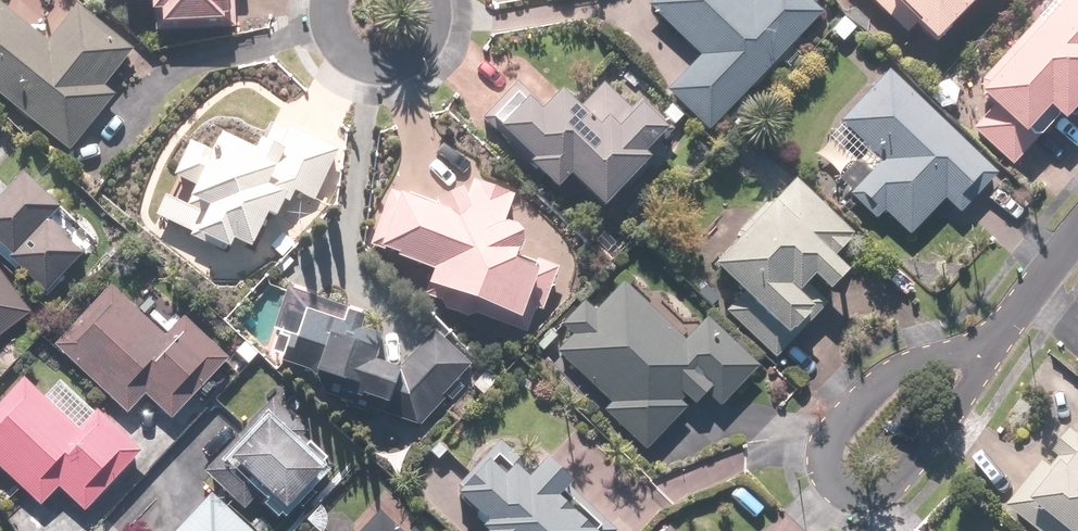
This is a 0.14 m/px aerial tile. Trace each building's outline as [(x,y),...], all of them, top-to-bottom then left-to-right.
[(76,149),(122,93),(110,83),(138,49),(83,4),(53,40),(4,0),(0,0),(0,87),(76,149)] [(164,28),(241,29),(241,0),(164,0),(164,28)] [(828,10),(818,0),(666,0),(657,9),(707,57),(673,92),(712,130),(828,10)] [(911,34),(921,25),(942,45),(987,0),(877,0),(911,34)] [(981,85),(1002,104),(979,128),(1017,164),(1068,109),(1077,118),(1077,117),(1077,0),(1062,0),(981,85)] [(1001,172),(897,68),(846,118),(887,159),(854,191),(882,219),(889,211),(912,234),(950,197),(963,210),(1001,172)] [(553,115),(524,85),(490,118),(536,165),(543,159),(568,184),(583,169),(615,202),(661,157),(655,150),(690,116),(675,101),(663,113),(644,94),(633,105),(610,81),(589,102),(577,91),(553,115)] [(222,149),(198,139),(182,173),(202,182),(194,201),(172,191),(161,215),(195,231),(194,234),(221,247),(225,237),(241,244),(244,237),(265,247),(280,213),(287,216),(299,191),(318,200),(339,153),(293,132),(290,137),(271,129),(263,147),(230,132),(222,149)] [(94,251),(62,219),(74,204),(35,173),(0,211),(0,232),(20,250),(17,254),(52,293),(94,251)] [(865,234),(803,175),(722,264),(751,290),(732,311),(780,355),(832,299),(815,284),(826,273),(843,289),(861,270),(845,256),(865,234)] [(479,180),(478,179),(463,189),(436,196),(398,185),(395,193),(378,241),(445,264),(434,297),(534,332),(555,270),(529,261),(533,250),(538,245),(539,231),(533,223),(518,221),(523,192),(479,180)] [(0,261),(0,341),(38,313),(0,261)] [(173,334),(116,281),(57,345),(130,412),(151,390),(179,415),(231,359),(187,319),(173,334)] [(692,339),(631,281),(601,309),(592,299),(567,323),(580,337),(564,351),(614,404),(607,410),(646,452),(693,409),(686,401),(692,395),(701,404),(713,393),(726,407),(767,369),(717,316),(692,339)] [(366,312),(319,302),(307,344),(293,340),(286,365),(317,374),(318,371),(329,374),(325,388),(420,415),(478,364),(441,328),(407,360),(389,355),(395,338),(361,328),(366,312)] [(47,507),(67,487),(90,511),(150,452),(104,407),(100,412),(67,379),(49,397),(28,375),(0,402),(0,459),(47,507)] [(317,433),(279,398),(211,471),(250,507),(265,491),(290,515),(341,461),(314,436),(317,433)] [(1025,508),(1049,530),(1077,530),(1077,432),(1015,500),(1025,508)] [(509,452),(464,493),(498,530),(614,530),(615,530),(576,488),(584,480),(562,456),(545,471),(533,459),(522,469),(509,452)] [(216,497),(183,530),(252,530),(216,497)] [(383,501),(353,530),(413,530),(383,501)]
